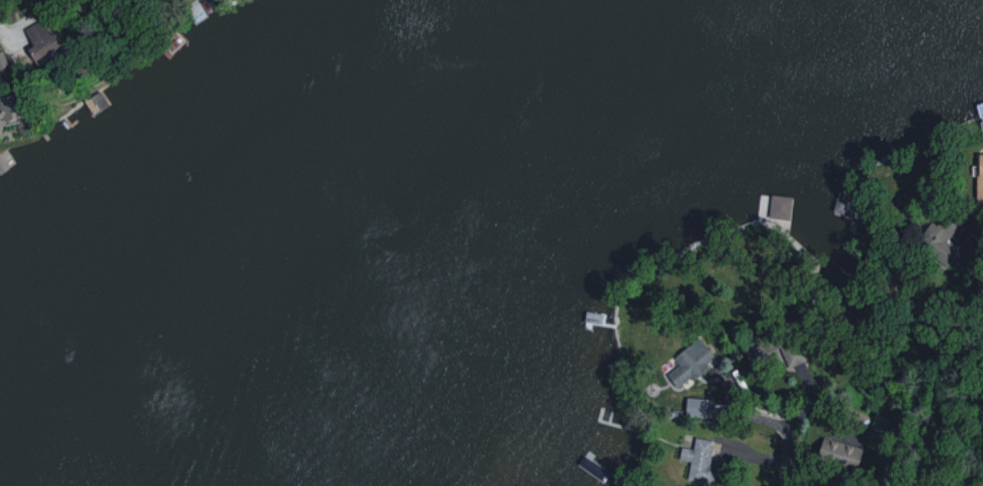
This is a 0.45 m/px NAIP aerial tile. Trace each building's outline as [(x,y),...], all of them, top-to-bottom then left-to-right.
[(24,47),(30,60),(55,47),(41,19),(22,29),(30,45),(24,47)] [(791,197),(770,194),(767,216),(788,220),(791,197)] [(671,358),(677,364),(665,374),(677,389),(714,359),(696,337),(671,358)] [(779,349),(788,368),(804,361),(795,341),(779,349)] [(711,417),(712,398),(684,397),(684,415),(711,417)] [(863,449),(823,436),(815,459),(856,471),(863,449)] [(680,447),(678,459),(689,461),(686,480),(705,483),(713,441),(693,437),(691,449),(680,447)]
